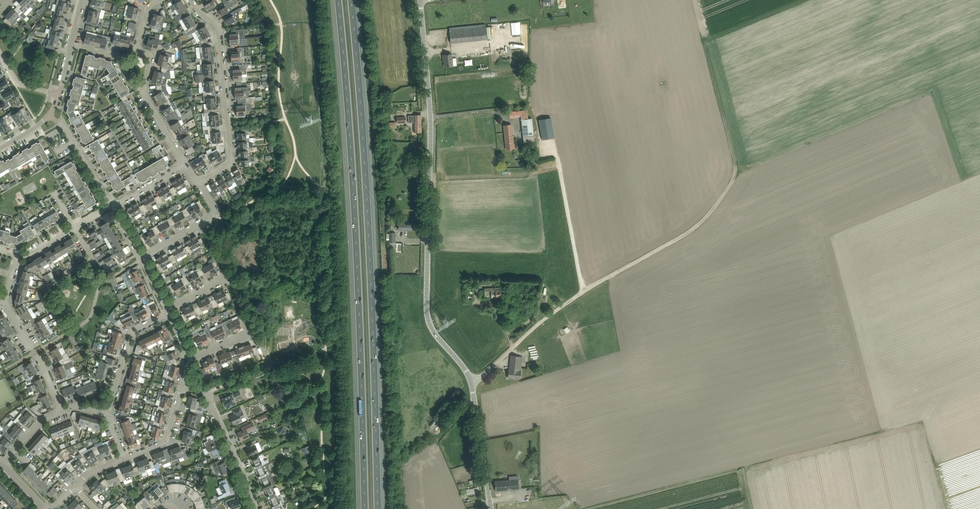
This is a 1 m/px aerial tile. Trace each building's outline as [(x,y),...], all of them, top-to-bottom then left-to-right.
[(23,12),(24,14),(31,7),(24,0),(21,0),(19,2),(20,4),(20,5),(18,7),(23,12)] [(95,7),(101,9),(102,6),(100,6),(101,0),(100,0),(92,0),(91,4),(96,5),(95,7)] [(174,10),(176,9),(184,4),(182,0),(181,0),(170,6),(173,11),(174,10)] [(209,2),(205,5),(205,6),(205,7),(206,7),(208,10),(216,6),(214,3),(216,2),(215,0),(208,0),(209,2)] [(221,16),(232,10),(230,7),(232,6),(229,1),(221,5),(223,8),(218,11),(218,12),(219,13),(221,16)] [(56,4),(55,11),(62,13),(63,10),(66,11),(67,7),(60,5),(56,4)] [(184,4),(176,9),(179,13),(174,16),(174,18),(175,19),(176,19),(178,18),(183,15),(181,12),(187,9),(184,4)] [(9,12),(18,21),(19,21),(21,19),(20,16),(23,12),(18,7),(16,10),(15,9),(14,10),(13,8),(9,12)] [(101,9),(95,7),(94,11),(90,9),(88,15),(97,17),(98,11),(100,12),(101,9)] [(229,17),(225,20),(225,21),(225,22),(226,22),(228,25),(240,18),(238,12),(242,10),(240,7),(228,14),(229,17)] [(62,13),(55,11),(54,14),(53,19),(56,20),(56,19),(63,21),(64,17),(61,16),(62,13)] [(125,19),(130,20),(131,17),(136,19),(137,13),(129,11),(127,16),(125,16),(124,19),(125,19)] [(152,19),(161,21),(162,16),(164,16),(161,11),(160,15),(154,13),(152,19)] [(14,25),(18,21),(9,12),(6,16),(7,18),(6,18),(7,19),(5,21),(13,30),(16,27),(14,25)] [(100,18),(97,17),(88,15),(87,20),(92,21),(91,24),(97,26),(102,27),(102,24),(99,23),(100,18)] [(183,15),(178,18),(179,21),(182,19),(185,24),(193,19),(190,15),(184,18),(183,15)] [(62,26),(63,21),(56,19),(56,20),(55,23),(54,27),(58,28),(59,25),(62,26)] [(154,25),(154,28),(158,29),(161,30),(162,27),(163,27),(164,22),(161,21),(152,19),(151,24),(154,25)] [(186,33),(194,28),(193,26),(195,24),(193,19),(185,24),(188,28),(182,31),(184,34),(186,33)] [(449,28),(449,30),(451,43),(487,39),(485,24),(449,28)] [(194,28),(186,33),(188,36),(195,32),(197,36),(208,30),(205,25),(196,31),(194,28)] [(49,33),(52,34),(59,36),(60,32),(57,31),(58,28),(54,27),(50,26),(49,29),(50,29),(49,33)] [(508,36),(520,35),(519,27),(507,27),(508,36)] [(243,38),(245,38),(245,33),(248,32),(247,28),(237,30),(237,33),(229,34),(229,39),(243,38)] [(113,30),(112,33),(111,36),(114,37),(112,43),(118,45),(120,36),(115,35),(116,31),(113,30)] [(211,35),(208,30),(197,36),(200,40),(198,41),(199,44),(208,41),(206,37),(211,35)] [(152,47),(154,39),(155,34),(150,33),(149,35),(145,34),(144,37),(149,38),(146,46),(152,47)] [(118,45),(123,46),(126,35),(121,34),(120,36),(118,45)] [(135,38),(131,37),(130,36),(126,35),(123,46),(128,48),(130,42),(133,43),(135,38)] [(107,39),(102,38),(100,47),(105,48),(106,43),(109,44),(111,37),(108,36),(107,39)] [(239,46),(244,45),(243,38),(229,39),(230,45),(239,44),(239,46)] [(44,46),(47,47),(54,49),(55,46),(57,46),(58,42),(51,40),(47,39),(46,43),(44,43),(44,46)] [(199,44),(199,45),(199,47),(196,47),(196,53),(200,53),(204,52),(212,51),(212,46),(207,46),(206,42),(208,42),(208,41),(199,44)] [(230,52),(231,57),(247,56),(247,48),(246,47),(237,48),(237,51),(230,52)] [(199,58),(200,61),(202,61),(207,61),(207,58),(213,57),(212,51),(204,52),(200,53),(200,58),(199,58)] [(173,62),(172,57),(173,54),(166,52),(165,55),(160,54),(159,59),(167,61),(167,62),(170,62),(173,62)] [(84,64),(89,66),(92,55),(89,54),(88,55),(86,55),(84,64)] [(445,67),(453,66),(457,65),(456,58),(452,59),(452,54),(443,55),(443,59),(444,59),(445,67)] [(97,57),(94,67),(99,68),(100,65),(102,57),(99,57),(99,58),(97,57)] [(102,57),(100,65),(107,67),(111,61),(105,60),(105,58),(104,58),(102,57)] [(167,64),(167,62),(167,61),(159,59),(157,65),(162,66),(161,69),(168,70),(170,70),(172,70),(173,68),(171,67),(171,65),(167,64)] [(107,67),(110,73),(117,69),(116,66),(114,67),(111,61),(107,67)] [(200,65),(200,70),(213,69),(212,63),(207,64),(207,61),(202,61),(200,61),(200,65)] [(233,75),(242,74),(247,74),(246,65),(244,65),(239,65),(240,69),(232,70),(233,75)] [(119,74),(118,72),(119,72),(117,69),(110,73),(107,74),(110,79),(119,74)] [(166,79),(167,79),(171,78),(170,70),(168,70),(161,69),(161,72),(155,70),(153,76),(166,79)] [(195,74),(195,79),(203,78),(203,75),(213,74),(213,69),(200,70),(201,70),(201,74),(195,74)] [(113,84),(123,78),(121,75),(120,76),(119,74),(110,79),(113,84)] [(242,77),(242,74),(233,75),(233,81),(241,80),(242,82),(246,82),(246,77),(242,77)] [(166,87),(169,86),(171,78),(167,79),(166,79),(153,76),(152,81),(156,82),(156,85),(156,88),(162,87),(166,87)] [(124,83),(123,82),(124,81),(123,78),(113,84),(116,88),(124,83)] [(203,78),(195,79),(196,82),(202,82),(202,87),(214,86),(214,80),(204,81),(203,78)] [(0,90),(9,85),(6,80),(1,83),(0,80),(0,89),(0,90)] [(83,89),(83,87),(84,84),(73,81),(73,84),(74,85),(73,87),(83,89)] [(118,93),(128,87),(127,85),(125,85),(124,83),(116,88),(118,93)] [(234,88),(235,93),(244,92),(243,87),(247,86),(247,83),(242,83),(242,87),(234,88)] [(203,95),(210,95),(210,92),(215,91),(214,86),(202,87),(203,94),(203,95)] [(118,93),(121,98),(125,95),(130,93),(128,91),(130,90),(128,87),(118,93)] [(154,96),(157,100),(164,96),(166,95),(169,94),(167,89),(166,87),(162,87),(156,88),(157,91),(157,94),(154,96)] [(1,97),(2,98),(3,98),(4,97),(7,102),(13,99),(11,97),(15,95),(12,90),(7,93),(5,90),(0,93),(0,98),(1,97)] [(80,100),(81,95),(71,92),(70,95),(71,95),(71,97),(80,100)] [(250,101),(256,100),(255,96),(249,97),(249,95),(248,95),(244,95),(244,92),(235,93),(235,99),(237,98),(238,102),(246,101),(250,101)] [(207,101),(207,103),(216,103),(215,97),(210,98),(210,95),(203,95),(204,102),(207,101)] [(170,102),(169,99),(167,101),(164,96),(157,100),(159,105),(164,103),(165,105),(170,102)] [(127,98),(122,100),(115,105),(116,107),(118,105),(119,108),(131,101),(130,100),(129,101),(127,98)] [(131,101),(119,108),(121,111),(119,112),(120,114),(132,107),(130,104),(132,103),(131,101)] [(165,115),(175,110),(177,108),(173,101),(170,102),(165,105),(167,108),(162,110),(165,115)] [(252,104),(247,104),(246,101),(238,102),(238,105),(236,105),(236,111),(245,110),(252,109),(252,104)] [(76,105),(68,102),(67,105),(68,106),(67,112),(74,111),(76,105)] [(217,108),(216,103),(207,103),(204,104),(204,109),(205,112),(203,112),(213,111),(212,112),(212,109),(217,108)] [(125,117),(136,111),(135,109),(134,110),(132,107),(120,114),(121,116),(123,115),(125,117)] [(16,113),(21,121),(25,119),(23,115),(27,113),(24,108),(20,110),(20,111),(16,113)] [(172,117),(174,120),(179,117),(185,113),(184,111),(178,115),(175,110),(165,115),(168,120),(172,117)] [(521,120),(523,144),(528,144),(528,146),(534,146),(532,118),(528,119),(527,110),(520,111),(521,117),(521,120)] [(70,117),(69,118),(70,120),(77,116),(74,111),(67,112),(70,117)] [(137,112),(136,111),(125,117),(127,120),(124,122),(126,123),(138,116),(136,113),(137,112)] [(205,116),(206,121),(219,119),(219,114),(214,114),(213,111),(203,112),(203,116),(205,116)] [(21,121),(16,113),(13,115),(13,114),(8,117),(11,122),(15,120),(17,124),(21,121)] [(414,114),(414,115),(408,116),(409,123),(412,123),(412,120),(414,120),(414,132),(421,132),(421,114),(414,114)] [(8,117),(7,115),(0,119),(0,121),(1,122),(6,131),(10,128),(7,124),(11,122),(8,117)] [(74,124),(83,120),(80,115),(77,116),(70,120),(72,124),(73,123),(74,124)] [(138,116),(126,123),(127,125),(129,124),(130,127),(142,120),(141,119),(139,119),(138,116)] [(181,119),(180,118),(179,117),(174,120),(175,123),(171,125),(174,130),(182,125),(179,121),(181,119)] [(551,117),(539,120),(542,140),(555,137),(551,117)] [(203,126),(203,130),(210,129),(210,126),(215,126),(220,125),(219,119),(206,121),(207,121),(207,125),(203,126)] [(75,128),(76,130),(85,124),(83,120),(74,124),(76,127),(74,127),(75,128)] [(142,120),(130,127),(132,130),(130,131),(131,133),(143,126),(141,122),(143,122),(142,120)] [(88,129),(85,124),(76,130),(77,133),(79,132),(80,134),(88,129)] [(184,124),(182,125),(174,130),(177,135),(181,132),(182,135),(190,130),(189,127),(187,128),(184,124)] [(511,124),(504,125),(503,125),(506,150),(514,148),(511,124)] [(136,136),(147,130),(146,128),(145,129),(143,126),(131,133),(132,135),(134,133),(136,136)] [(88,129),(80,134),(81,136),(80,137),(81,139),(91,134),(88,129)] [(212,138),(212,137),(221,137),(220,131),(211,132),(210,129),(203,130),(203,134),(209,134),(209,138),(210,138),(212,138)] [(246,135),(248,134),(247,129),(242,130),(242,133),(237,133),(237,137),(236,137),(236,139),(242,139),(246,138),(246,135)] [(137,142),(149,135),(147,132),(148,131),(147,130),(136,136),(138,139),(135,140),(137,142)] [(191,132),(190,130),(182,135),(184,137),(180,140),(182,145),(192,139),(189,133),(191,132)] [(85,143),(94,139),(91,134),(81,139),(83,142),(84,141),(85,143)] [(142,145),(153,139),(152,137),(150,138),(149,135),(137,142),(138,144),(140,143),(142,145)] [(247,147),(253,147),(254,142),(250,141),(249,138),(246,138),(242,139),(243,142),(238,142),(238,145),(237,146),(237,148),(243,148),(247,147)] [(100,144),(97,139),(95,140),(93,141),(89,144),(90,146),(89,147),(91,150),(100,144)] [(142,151),(154,144),(152,141),(154,140),(153,139),(142,145),(143,148),(141,150),(142,151)] [(190,147),(192,149),(193,148),(192,145),(193,145),(190,140),(192,139),(182,145),(185,149),(190,147)] [(36,142),(35,143),(40,153),(45,150),(40,142),(38,143),(37,142),(36,142)] [(42,156),(40,153),(35,143),(32,145),(32,146),(31,147),(36,156),(37,159),(42,156)] [(92,152),(94,152),(95,153),(103,149),(100,144),(91,150),(92,152)] [(159,149),(162,147),(160,144),(152,149),(158,160),(162,158),(162,156),(163,155),(159,149)] [(36,156),(31,147),(29,149),(28,147),(27,148),(25,149),(31,159),(36,156)] [(248,156),(248,153),(250,152),(249,149),(250,148),(250,147),(253,147),(247,147),(243,148),(244,151),(239,151),(239,154),(238,154),(238,157),(244,157),(248,156)] [(31,159),(25,149),(22,150),(23,152),(21,153),(28,164),(32,161),(31,159)] [(96,155),(95,156),(96,159),(106,153),(103,149),(95,153),(96,155)] [(45,150),(40,153),(42,156),(46,163),(48,161),(48,160),(50,159),(47,154),(45,150)] [(204,153),(208,160),(210,158),(214,165),(219,162),(214,154),(212,151),(207,154),(207,153),(204,154),(204,153)] [(219,151),(214,154),(219,162),(223,159),(219,151)] [(19,154),(19,153),(16,154),(21,164),(23,167),(28,164),(21,153),(19,154)] [(96,159),(98,162),(99,161),(100,163),(109,158),(106,153),(96,159)] [(199,157),(201,160),(198,161),(203,168),(207,166),(205,161),(208,160),(204,153),(199,155),(199,157)] [(17,167),(21,164),(16,154),(13,156),(14,157),(12,158),(17,167)] [(251,156),(250,156),(248,156),(244,157),(245,160),(239,160),(240,163),(239,163),(239,166),(249,165),(249,162),(251,161),(255,161),(254,156),(251,156)] [(167,168),(166,167),(168,165),(163,157),(162,158),(158,160),(164,170),(167,168)] [(12,158),(10,159),(9,158),(6,160),(12,170),(17,167),(12,158)] [(111,163),(109,158),(100,163),(101,165),(100,165),(100,166),(102,168),(111,163)] [(197,158),(194,160),(189,162),(193,168),(195,167),(198,171),(203,168),(198,161),(197,158)] [(1,160),(0,160),(0,164),(4,171),(9,168),(4,160),(1,161),(1,160)] [(154,162),(159,171),(161,170),(161,171),(162,171),(164,170),(158,160),(154,162)] [(61,163),(63,166),(65,170),(75,165),(74,162),(72,163),(71,161),(66,164),(64,161),(61,163)] [(159,171),(154,162),(149,165),(155,175),(158,173),(157,172),(159,171)] [(103,171),(104,170),(106,172),(114,167),(111,163),(102,168),(103,171)] [(68,175),(77,170),(76,168),(77,168),(76,167),(75,165),(65,170),(66,171),(68,175)] [(151,175),(152,177),(155,175),(149,165),(145,168),(150,176),(151,175)] [(54,174),(56,176),(66,171),(65,170),(63,166),(54,171),(56,173),(54,174)] [(106,176),(107,178),(117,172),(114,167),(106,172),(107,174),(106,175),(106,176)] [(145,168),(140,171),(146,180),(148,179),(148,177),(150,176),(145,168)] [(235,181),(236,183),(237,185),(243,182),(240,178),(243,176),(238,168),(235,169),(236,170),(233,172),(236,176),(233,178),(235,181)] [(78,172),(77,170),(68,175),(71,180),(81,174),(79,171),(78,172)] [(144,182),(146,180),(140,171),(135,173),(140,182),(142,181),(143,182),(144,182)] [(119,176),(117,172),(107,178),(109,180),(110,180),(111,181),(119,176)] [(227,186),(228,187),(233,185),(232,183),(235,181),(233,178),(230,172),(227,174),(228,175),(225,176),(228,181),(225,182),(227,186)] [(82,176),(81,174),(71,180),(74,185),(82,180),(81,178),(82,177),(82,176)] [(133,175),(122,181),(125,186),(124,185),(126,184),(127,185),(133,181),(135,184),(138,183),(133,175)] [(112,183),(111,184),(112,187),(122,181),(119,176),(111,181),(112,183)] [(180,177),(177,179),(182,188),(185,187),(186,189),(191,186),(188,180),(185,182),(182,177),(180,177)] [(220,185),(218,187),(217,187),(219,190),(222,195),(224,194),(222,191),(225,189),(224,187),(227,186),(225,182),(222,177),(220,178),(220,179),(217,181),(220,185)] [(178,191),(182,188),(177,179),(174,181),(172,182),(175,187),(173,189),(176,195),(179,193),(178,191)] [(85,184),(86,184),(85,181),(83,181),(82,180),(74,185),(71,186),(72,188),(75,186),(76,189),(85,184)] [(114,190),(115,189),(117,191),(125,186),(122,181),(112,187),(114,190)] [(217,192),(219,190),(217,187),(218,187),(214,181),(212,183),(212,184),(210,185),(212,190),(210,191),(213,197),(218,194),(217,192)] [(79,194),(89,188),(88,186),(87,185),(86,186),(85,184),(76,189),(79,194)] [(165,186),(162,188),(167,197),(170,195),(171,197),(176,195),(173,189),(170,190),(167,185),(165,186)] [(89,192),(91,191),(89,188),(79,194),(82,199),(90,194),(89,192)] [(160,196),(158,198),(161,203),(166,201),(165,199),(167,197),(162,188),(159,189),(159,190),(157,191),(160,196)] [(93,195),(91,195),(90,194),(82,199),(85,203),(94,197),(93,195)] [(147,196),(152,206),(155,204),(156,206),(161,203),(158,198),(155,199),(152,194),(151,195),(150,194),(147,196)] [(145,205),(143,206),(146,212),(151,209),(150,207),(152,206),(147,196),(144,198),(144,199),(142,200),(145,205)] [(85,203),(87,207),(87,208),(96,203),(95,201),(96,200),(96,199),(94,197),(85,203)] [(196,205),(193,206),(198,216),(203,213),(201,209),(203,207),(199,200),(195,203),(196,205)] [(79,207),(75,209),(74,210),(78,218),(82,216),(80,213),(86,209),(85,208),(87,207),(85,203),(79,207)] [(135,203),(132,205),(137,214),(140,213),(141,215),(146,212),(143,206),(140,208),(137,203),(136,204),(135,203)] [(194,219),(198,216),(193,206),(191,204),(187,207),(184,209),(188,216),(191,214),(194,219)] [(127,208),(128,208),(130,213),(128,215),(131,221),(136,218),(135,216),(137,214),(132,205),(127,208)] [(53,209),(50,211),(56,222),(58,221),(57,220),(60,218),(53,206),(51,207),(53,209)] [(176,212),(178,215),(184,225),(188,222),(186,217),(188,216),(184,209),(180,212),(179,210),(176,212)] [(55,223),(56,222),(50,211),(47,212),(46,211),(44,212),(51,224),(54,222),(55,223)] [(51,224),(44,212),(42,213),(43,215),(40,216),(47,228),(49,227),(48,226),(51,224)] [(179,227),(184,225),(178,215),(175,217),(174,215),(169,218),(174,225),(176,223),(179,227)] [(46,229),(47,228),(40,216),(38,218),(36,216),(35,217),(42,229),(45,227),(46,229)] [(39,231),(42,229),(35,217),(33,218),(30,220),(31,222),(35,229),(38,233),(39,232),(39,231)] [(161,221),(163,224),(169,233),(173,231),(171,226),(174,225),(169,218),(167,219),(165,220),(162,220),(161,221)] [(159,224),(155,226),(159,233),(161,232),(164,236),(169,233),(163,224),(161,221),(159,223),(159,224)] [(102,229),(100,230),(101,233),(104,231),(110,227),(107,222),(102,225),(101,223),(98,224),(99,227),(101,226),(102,229)] [(30,225),(25,228),(30,236),(32,235),(33,236),(36,234),(33,230),(30,225)] [(96,235),(100,233),(101,233),(100,230),(97,232),(95,229),(97,228),(96,226),(93,227),(94,229),(89,232),(92,238),(96,235)] [(100,233),(103,238),(114,232),(112,229),(114,228),(112,226),(110,227),(104,231),(101,233),(100,233)] [(151,231),(148,233),(154,242),(159,239),(156,235),(159,233),(155,226),(150,229),(151,231)] [(22,233),(26,240),(29,238),(28,237),(30,236),(25,228),(20,231),(22,233)] [(3,240),(5,240),(4,242),(7,243),(9,234),(10,234),(11,232),(5,230),(3,240)] [(148,233),(147,231),(144,232),(140,235),(144,242),(146,241),(149,245),(154,242),(148,233)] [(115,235),(114,232),(103,238),(107,236),(110,242),(119,237),(117,234),(115,235)] [(395,232),(390,232),(389,232),(389,233),(387,233),(387,240),(389,240),(389,242),(395,242),(395,232)] [(26,240),(22,233),(16,236),(17,244),(23,240),(23,242),(26,240)] [(9,234),(7,243),(11,243),(11,242),(17,244),(16,236),(10,234),(9,234)] [(196,247),(199,251),(200,250),(201,247),(205,245),(201,238),(198,239),(196,235),(191,238),(196,247)] [(110,242),(113,247),(120,243),(118,240),(120,239),(119,237),(110,242)] [(67,241),(72,249),(77,246),(72,238),(67,241)] [(189,245),(186,246),(190,253),(194,251),(196,253),(199,251),(196,247),(191,238),(186,241),(189,245)] [(65,243),(63,244),(67,252),(72,249),(67,241),(64,242),(65,243)] [(113,254),(116,252),(123,248),(125,247),(124,245),(122,246),(120,243),(113,247),(110,249),(113,254)] [(60,244),(57,246),(62,255),(67,252),(63,244),(61,245),(60,244)] [(186,246),(183,248),(181,244),(176,246),(181,256),(186,253),(187,255),(190,253),(186,246)] [(58,257),(62,255),(57,246),(55,248),(53,250),(58,257)] [(174,254),(171,255),(175,262),(178,261),(183,258),(181,256),(176,246),(171,249),(174,254)] [(116,252),(113,254),(115,256),(117,254),(119,257),(118,258),(120,262),(126,259),(124,255),(126,254),(123,248),(116,252)] [(58,257),(53,250),(51,250),(48,252),(53,260),(58,257)] [(46,254),(44,255),(48,263),(53,260),(48,252),(45,253),(46,254)] [(82,261),(84,259),(80,252),(79,252),(75,254),(77,256),(78,256),(82,261)] [(166,252),(161,255),(167,265),(171,262),(172,264),(175,262),(171,255),(168,257),(166,252)] [(113,254),(104,259),(107,265),(113,261),(114,263),(117,262),(115,260),(114,261),(112,258),(115,256),(113,254)] [(48,263),(44,255),(42,256),(41,255),(38,257),(43,266),(48,263)] [(156,264),(161,272),(166,270),(164,266),(167,265),(161,255),(156,258),(159,262),(156,264)] [(38,267),(39,268),(43,266),(38,257),(34,260),(38,267)] [(210,264),(207,265),(213,275),(217,272),(215,268),(218,266),(213,258),(210,259),(209,262),(210,264)] [(34,276),(37,272),(40,270),(39,268),(38,267),(34,260),(28,264),(28,263),(23,270),(24,270),(22,277),(29,279),(30,275),(34,276)] [(213,275),(207,265),(202,268),(201,266),(198,268),(203,275),(205,273),(208,278),(213,275)] [(126,275),(130,273),(132,278),(140,274),(138,269),(135,271),(133,268),(125,272),(126,275)] [(194,271),(195,272),(192,274),(198,284),(202,281),(200,276),(203,275),(198,268),(194,271)] [(183,277),(188,284),(190,282),(193,286),(198,284),(192,274),(190,271),(186,274),(183,275),(183,277)] [(132,278),(129,279),(132,284),(133,283),(134,285),(140,283),(139,280),(142,279),(140,274),(132,278)] [(29,285),(30,280),(31,279),(29,279),(22,277),(21,276),(20,282),(29,285)] [(180,281),(177,283),(183,292),(188,289),(185,285),(188,284),(183,277),(179,279),(180,281)] [(29,285),(20,282),(19,284),(18,288),(25,290),(28,290),(28,287),(29,286),(29,285)] [(134,285),(135,288),(136,287),(139,292),(147,288),(145,283),(141,285),(140,283),(134,285)] [(183,292),(177,283),(174,285),(173,283),(168,285),(173,292),(175,291),(178,295),(183,292)] [(499,287),(489,288),(484,288),(484,290),(485,298),(504,297),(504,290),(499,290),(499,287)] [(26,296),(28,296),(29,296),(31,291),(28,290),(25,290),(18,288),(17,293),(18,293),(25,295),(26,296)] [(141,300),(142,299),(144,298),(147,297),(146,295),(149,293),(147,288),(139,292),(141,297),(140,297),(141,300)] [(223,289),(218,291),(223,301),(228,299),(229,301),(232,299),(228,292),(226,293),(223,289)] [(213,299),(216,307),(219,305),(218,303),(223,301),(218,291),(213,293),(215,298),(213,299)] [(26,296),(25,295),(18,293),(17,293),(16,300),(15,300),(16,308),(17,308),(20,313),(20,314),(27,310),(27,309),(26,307),(29,305),(28,300),(28,296),(26,296)] [(208,296),(203,298),(207,308),(210,307),(211,309),(216,307),(213,299),(210,301),(208,296)] [(197,307),(200,314),(203,313),(202,311),(207,308),(203,298),(198,301),(200,305),(197,307)] [(150,304),(147,306),(150,311),(152,310),(154,313),(159,311),(155,303),(150,305),(150,304)] [(192,303),(187,306),(192,316),(193,318),(200,314),(197,307),(194,308),(192,303)] [(147,306),(146,305),(145,304),(144,305),(143,305),(143,306),(143,307),(143,308),(140,310),(144,318),(149,316),(148,313),(150,311),(147,306)] [(185,321),(190,319),(189,317),(192,316),(187,306),(182,308),(184,313),(181,314),(185,321)] [(144,318),(140,310),(139,308),(135,310),(134,308),(131,309),(134,316),(136,318),(138,317),(139,320),(144,318)] [(22,319),(31,314),(28,309),(27,309),(27,310),(20,314),(20,313),(20,314),(22,319)] [(131,309),(129,311),(130,315),(126,317),(130,325),(135,322),(133,319),(136,318),(134,316),(131,309)] [(31,314),(22,319),(25,324),(31,320),(32,322),(36,319),(35,317),(33,318),(31,314)] [(237,316),(232,318),(238,331),(240,329),(240,328),(242,327),(240,322),(243,321),(240,314),(237,316)] [(117,320),(114,323),(120,327),(122,325),(121,325),(124,324),(125,327),(130,325),(126,317),(122,319),(121,318),(117,320)] [(0,321),(0,322),(1,324),(0,325),(0,328),(10,322),(9,319),(8,320),(6,318),(0,321)] [(232,318),(224,322),(227,328),(229,327),(232,332),(234,331),(235,332),(238,331),(232,318)] [(45,324),(44,323),(42,319),(33,324),(34,326),(36,325),(38,328),(45,324)] [(10,322),(0,328),(0,331),(1,333),(5,331),(12,327),(10,324),(11,323),(10,322)] [(222,327),(217,329),(221,338),(224,337),(223,336),(226,335),(224,330),(227,328),(224,322),(221,323),(222,327)] [(50,328),(47,323),(45,324),(38,328),(40,331),(38,333),(39,335),(48,330),(48,329),(50,328)] [(200,333),(199,333),(205,346),(208,345),(207,343),(210,342),(208,337),(210,336),(206,326),(203,328),(204,331),(203,331),(200,332),(200,333)] [(15,333),(12,327),(5,331),(6,333),(2,336),(4,338),(7,336),(11,333),(12,335),(15,333)] [(115,327),(113,333),(108,331),(107,334),(110,335),(113,336),(122,338),(121,338),(122,332),(120,332),(120,329),(115,327)] [(210,327),(207,329),(210,336),(213,335),(215,340),(218,338),(218,340),(221,338),(217,329),(212,331),(211,330),(210,327)] [(57,335),(55,331),(53,332),(51,328),(50,328),(48,329),(48,330),(39,335),(41,337),(43,336),(44,339),(47,337),(49,340),(57,335)] [(171,338),(167,329),(164,331),(163,328),(158,331),(162,339),(164,342),(171,338)] [(162,339),(158,331),(153,333),(159,346),(160,345),(158,341),(162,339)] [(153,333),(148,335),(152,343),(156,342),(158,346),(159,346),(153,333)] [(196,341),(198,346),(201,345),(202,346),(204,345),(205,346),(199,333),(193,335),(194,336),(191,337),(193,342),(196,341)] [(122,338),(113,336),(110,335),(109,339),(107,338),(107,339),(110,340),(112,341),(120,343),(122,338)] [(145,338),(144,339),(147,346),(152,343),(148,335),(144,337),(145,338)] [(0,349),(12,342),(11,340),(10,340),(8,338),(4,340),(1,342),(3,344),(0,346),(0,348),(0,349)] [(147,346),(144,339),(139,341),(140,344),(137,345),(134,353),(139,354),(140,349),(142,348),(143,350),(144,351),(149,349),(147,346)] [(7,351),(14,347),(12,345),(13,344),(12,342),(0,349),(2,351),(5,349),(7,351)] [(59,346),(58,343),(53,346),(54,348),(51,351),(53,354),(51,354),(52,357),(61,352),(59,349),(61,348),(60,345),(59,346)] [(244,345),(241,346),(244,355),(253,352),(254,352),(255,355),(260,353),(257,346),(256,346),(253,348),(251,343),(247,345),(244,346),(244,345)] [(108,354),(113,356),(113,353),(116,353),(118,348),(119,349),(119,348),(110,346),(108,345),(105,344),(103,353),(108,354)] [(246,359),(244,355),(241,346),(238,347),(238,348),(236,349),(238,356),(235,357),(236,360),(238,364),(241,362),(240,361),(246,359)] [(3,353),(6,358),(18,351),(16,349),(15,350),(14,347),(7,351),(3,353)] [(18,351),(6,358),(7,360),(8,360),(11,358),(12,361),(19,357),(17,354),(19,353),(18,351)] [(167,362),(166,362),(177,363),(174,357),(177,356),(175,351),(170,353),(170,351),(163,355),(166,362),(167,362)] [(227,351),(224,352),(227,362),(233,360),(233,361),(236,360),(235,357),(233,358),(230,351),(227,352),(227,351)] [(65,360),(71,357),(70,358),(67,352),(64,354),(62,355),(61,352),(52,357),(54,359),(55,358),(57,361),(59,360),(60,362),(65,360)] [(223,365),(222,363),(227,362),(224,352),(221,353),(221,354),(219,355),(221,362),(219,363),(218,361),(220,367),(220,366),(223,365)] [(134,357),(132,363),(141,365),(143,360),(145,361),(146,357),(138,355),(137,358),(134,357)] [(521,370),(522,356),(511,355),(509,369),(508,377),(520,378),(521,370)] [(65,360),(66,363),(65,364),(61,365),(60,365),(55,367),(57,371),(55,371),(56,374),(71,368),(70,368),(68,362),(71,361),(72,361),(71,357),(65,360)] [(103,359),(102,361),(109,363),(114,365),(116,359),(107,357),(106,360),(103,359)] [(210,357),(207,358),(211,369),(211,368),(216,366),(217,368),(220,367),(218,361),(215,362),(213,357),(210,358),(210,357)] [(211,369),(207,358),(207,359),(205,360),(205,362),(202,363),(204,368),(201,369),(203,374),(207,373),(206,371),(211,369)] [(97,360),(97,362),(100,363),(99,366),(108,368),(109,363),(102,361),(100,360),(100,361),(97,360)] [(19,366),(20,369),(21,368),(23,373),(34,367),(31,362),(28,364),(27,361),(21,365),(19,366)] [(170,370),(178,372),(180,367),(177,366),(177,363),(166,362),(167,362),(168,363),(166,369),(170,370)] [(145,366),(141,365),(132,363),(131,368),(144,372),(145,371),(143,370),(145,366)] [(34,367),(23,373),(22,374),(26,381),(30,379),(35,377),(34,374),(37,372),(34,367)] [(65,380),(74,376),(73,372),(72,372),(71,368),(56,374),(57,376),(58,375),(60,378),(64,377),(65,380)] [(131,368),(129,373),(141,376),(142,372),(144,373),(144,372),(131,368)] [(166,369),(165,369),(163,376),(165,377),(167,377),(173,379),(174,376),(177,377),(178,372),(170,370),(166,369)] [(105,379),(106,374),(94,370),(94,372),(97,373),(96,376),(105,379)] [(132,380),(131,382),(137,384),(140,385),(141,382),(142,377),(141,376),(129,373),(130,373),(129,379),(132,380)] [(30,379),(26,381),(27,383),(31,382),(32,381),(33,384),(31,385),(32,388),(42,383),(40,378),(37,379),(35,377),(30,379)] [(93,378),(90,379),(90,377),(88,378),(88,380),(93,392),(98,390),(94,381),(93,378)] [(167,377),(165,377),(164,379),(167,380),(165,385),(174,388),(175,382),(172,381),(173,379),(167,377)] [(93,392),(88,380),(86,381),(87,384),(84,385),(88,394),(93,392)] [(126,390),(134,392),(138,393),(139,388),(140,385),(137,384),(131,382),(130,385),(127,384),(126,390)] [(45,389),(42,383),(32,388),(33,390),(35,389),(36,392),(32,394),(33,396),(32,397),(42,393),(41,390),(45,389)] [(88,394),(84,385),(81,386),(80,383),(78,384),(83,396),(88,394)] [(74,389),(76,395),(77,398),(83,396),(78,384),(76,385),(77,388),(74,389)] [(73,385),(67,388),(71,397),(76,395),(74,389),(73,385)] [(174,388),(165,385),(164,390),(163,390),(162,392),(168,394),(169,392),(173,393),(174,388)] [(71,397),(67,388),(62,390),(66,399),(71,397)] [(224,403),(225,405),(226,405),(227,408),(229,407),(230,407),(230,406),(236,404),(233,397),(235,396),(235,397),(241,394),(238,388),(232,391),(234,394),(232,395),(223,399),(224,401),(223,401),(223,402),(224,402),(224,403)] [(168,394),(162,392),(159,392),(157,400),(161,401),(161,400),(170,403),(171,398),(168,397),(168,394)] [(42,393),(32,397),(33,399),(38,397),(40,400),(37,401),(38,404),(49,399),(47,394),(43,395),(42,393)] [(196,394),(195,397),(189,395),(188,401),(199,404),(199,401),(196,401),(198,395),(193,393),(193,394),(196,394)] [(131,401),(132,397),(123,395),(122,400),(135,404),(135,403),(131,401)] [(40,416),(42,413),(37,410),(39,407),(42,406),(43,408),(51,405),(49,399),(38,404),(32,406),(31,408),(40,416)] [(122,400),(120,405),(132,408),(133,404),(135,405),(135,404),(122,400)] [(161,400),(161,401),(159,405),(158,405),(158,408),(164,409),(165,407),(168,408),(170,403),(161,400)] [(190,410),(195,412),(196,412),(197,409),(194,408),(195,406),(198,406),(199,404),(188,401),(186,406),(191,408),(190,410)] [(128,415),(130,415),(132,408),(120,405),(119,410),(121,411),(121,414),(125,415),(126,416),(128,415)] [(164,409),(158,408),(154,407),(152,414),(156,416),(165,418),(167,413),(163,412),(164,409)] [(235,414),(230,416),(234,424),(239,422),(238,421),(242,420),(241,417),(244,415),(240,407),(233,410),(235,414)] [(31,421),(35,417),(32,414),(33,412),(29,408),(27,410),(24,408),(20,412),(24,415),(31,421)] [(188,419),(198,422),(200,422),(202,414),(198,413),(197,415),(190,413),(188,419)] [(258,418),(260,422),(269,418),(267,413),(258,418)] [(156,416),(152,414),(152,415),(151,420),(150,422),(153,423),(160,425),(160,422),(164,423),(165,418),(156,416)] [(31,421),(24,415),(20,420),(19,419),(17,421),(22,425),(24,423),(27,426),(31,421)] [(91,418),(86,416),(83,428),(85,429),(86,425),(89,426),(91,418)] [(128,416),(123,418),(124,421),(121,422),(123,427),(122,427),(122,428),(132,424),(128,416)] [(432,428),(436,423),(438,420),(436,418),(429,426),(432,428)] [(102,421),(97,419),(93,431),(95,432),(96,428),(99,429),(101,425),(102,421)] [(74,434),(73,431),(75,430),(73,425),(71,420),(66,423),(70,432),(71,435),(74,434)] [(17,421),(15,423),(14,422),(10,426),(19,434),(23,430),(20,427),(22,425),(17,421)] [(253,422),(246,425),(241,428),(242,430),(237,432),(241,440),(250,436),(247,431),(255,428),(253,422)] [(66,423),(60,425),(64,434),(70,432),(66,423)] [(137,426),(135,427),(133,423),(132,424),(122,428),(124,433),(137,427),(137,426)] [(154,426),(152,431),(161,433),(162,428),(159,427),(160,425),(153,423),(153,426),(154,426)] [(60,425),(55,427),(59,436),(64,434),(60,425)] [(281,425),(277,431),(282,435),(286,429),(281,425)] [(19,434),(10,426),(6,430),(5,430),(3,432),(6,434),(11,438),(12,436),(15,439),(19,434)] [(59,436),(55,427),(50,429),(54,438),(59,436)] [(137,427),(124,433),(126,438),(135,434),(133,430),(138,428),(137,427)] [(193,429),(187,427),(187,430),(185,429),(183,435),(194,438),(195,436),(192,435),(193,429)] [(3,432),(2,434),(2,435),(0,438),(0,440),(1,441),(8,447),(12,443),(9,440),(11,438),(6,434),(3,432)] [(50,438),(46,435),(43,432),(39,436),(48,444),(50,443),(47,441),(50,438)] [(126,438),(128,443),(136,439),(135,434),(126,438)] [(213,434),(210,435),(211,437),(207,439),(208,441),(204,442),(208,451),(210,450),(214,459),(220,456),(217,447),(219,446),(213,434)] [(194,438),(183,435),(181,440),(187,442),(186,445),(188,445),(189,446),(190,446),(191,443),(189,442),(190,440),(193,441),(194,438)] [(39,436),(35,440),(42,446),(44,444),(47,446),(48,445),(48,444),(39,436)] [(136,439),(128,443),(130,448),(133,447),(134,449),(141,447),(140,444),(139,444),(136,439)] [(255,439),(246,443),(247,447),(248,446),(249,448),(246,449),(249,456),(259,451),(256,445),(255,445),(255,443),(256,443),(255,439)] [(35,440),(32,444),(41,453),(43,451),(40,449),(42,446),(35,440)] [(111,443),(103,446),(107,455),(111,453),(111,454),(112,454),(110,450),(113,449),(111,443)] [(32,444),(28,449),(35,455),(37,452),(40,454),(41,453),(32,444)] [(107,455),(103,446),(102,444),(95,447),(96,449),(99,455),(102,454),(103,457),(107,455)] [(96,449),(95,447),(95,445),(87,449),(94,461),(98,459),(97,456),(99,455),(96,449)] [(304,454),(312,451),(309,445),(302,448),(304,454)] [(179,458),(181,457),(187,455),(184,448),(181,449),(180,446),(175,448),(179,458)] [(68,460),(73,457),(66,448),(62,451),(68,460)] [(167,453),(171,461),(179,458),(175,448),(169,450),(170,452),(167,453)] [(87,449),(82,452),(80,453),(82,457),(86,462),(88,461),(90,464),(90,463),(94,461),(87,449)] [(162,463),(163,464),(171,461),(167,453),(165,454),(163,450),(158,452),(162,463)] [(158,452),(153,454),(156,462),(159,461),(160,464),(162,463),(158,452)] [(76,461),(82,469),(85,466),(85,467),(86,467),(84,464),(86,462),(82,457),(80,453),(73,458),(76,461)] [(258,455),(251,458),(254,464),(253,464),(255,469),(263,465),(266,464),(264,460),(263,459),(261,460),(259,456),(258,455)] [(76,461),(73,458),(67,463),(74,471),(76,469),(78,472),(82,469),(76,461)] [(148,458),(143,460),(146,469),(151,467),(152,469),(155,468),(153,462),(150,463),(148,458)] [(146,469),(143,460),(137,462),(139,467),(137,468),(139,474),(147,471),(146,469)] [(221,474),(223,474),(228,472),(226,468),(228,466),(226,461),(221,463),(219,460),(215,462),(212,463),(217,473),(220,471),(221,474)] [(74,471),(67,463),(61,468),(70,478),(73,475),(74,476),(74,475),(72,473),(73,471),(74,471)] [(263,465),(255,469),(256,469),(258,474),(257,474),(259,479),(260,479),(260,478),(268,475),(266,471),(269,470),(269,464),(267,463),(266,464),(263,465)] [(134,469),(132,464),(127,466),(130,475),(131,475),(133,474),(134,476),(139,474),(137,468),(134,469)] [(22,471),(26,475),(35,466),(34,465),(31,467),(29,465),(22,471)] [(34,470),(37,468),(35,466),(26,475),(30,479),(36,473),(34,470)] [(123,480),(126,479),(127,480),(132,478),(127,466),(122,468),(124,473),(121,474),(123,480)] [(70,478),(61,468),(64,471),(58,477),(63,481),(65,479),(67,482),(67,481),(70,478)] [(116,470),(111,472),(115,481),(119,479),(120,481),(123,480),(121,474),(118,475),(116,470)] [(112,482),(115,481),(111,472),(106,474),(108,480),(104,481),(108,487),(113,484),(112,482)] [(30,479),(34,483),(43,474),(41,473),(39,475),(36,473),(30,479)] [(34,483),(37,487),(44,480),(42,478),(44,476),(43,474),(34,483)] [(264,489),(272,485),(270,480),(270,481),(268,475),(260,478),(260,479),(263,484),(262,484),(264,489)] [(41,491),(50,482),(46,478),(44,480),(37,487),(41,491)] [(174,491),(173,478),(165,480),(170,492),(174,491)] [(226,479),(221,481),(219,482),(220,485),(219,485),(223,494),(218,496),(219,499),(231,493),(229,489),(230,488),(226,479)] [(519,489),(518,479),(495,481),(496,491),(519,489)] [(109,488),(108,487),(104,481),(101,484),(97,480),(93,483),(100,490),(103,494),(107,490),(109,488)] [(194,483),(190,481),(187,480),(186,484),(183,492),(187,494),(192,487),(194,483)] [(45,495),(47,493),(54,486),(53,486),(51,488),(49,486),(51,484),(50,482),(41,491),(45,495)] [(100,490),(93,483),(89,487),(96,494),(100,490)] [(272,485),(264,489),(265,489),(267,494),(266,494),(268,499),(277,495),(275,490),(275,491),(272,485)] [(60,488),(58,486),(56,488),(54,486),(47,493),(51,497),(57,490),(60,488)] [(154,489),(160,497),(162,495),(162,496),(163,495),(164,496),(168,493),(163,487),(161,488),(158,486),(154,489)] [(192,487),(187,494),(191,497),(197,491),(199,488),(196,486),(195,486),(193,488),(192,487)] [(474,488),(461,491),(462,497),(475,494),(474,488)] [(154,489),(150,492),(149,491),(146,491),(145,492),(154,504),(158,501),(157,500),(158,499),(158,498),(160,497),(154,489)] [(11,495),(7,491),(1,497),(3,499),(1,501),(2,503),(11,495)] [(193,500),(201,496),(197,491),(191,497),(193,500)] [(144,497),(140,500),(136,503),(137,504),(139,507),(137,508),(145,508),(144,508),(146,507),(148,506),(149,506),(150,505),(151,506),(154,504),(145,492),(144,493),(144,495),(144,497)] [(14,499),(11,495),(2,503),(3,504),(6,502),(8,504),(14,499)] [(271,504),(273,508),(281,505),(279,500),(279,501),(277,495),(268,499),(269,499),(272,504),(271,504)] [(193,500),(195,504),(204,501),(208,500),(207,497),(202,499),(201,496),(193,500)] [(230,498),(226,500),(225,502),(226,505),(228,506),(230,506),(232,508),(233,508),(241,506),(239,499),(236,500),(235,496),(230,498)] [(8,504),(10,507),(8,508),(11,508),(12,508),(15,506),(18,503),(14,499),(8,504)] [(78,508),(85,508),(82,506),(76,499),(72,503),(78,508)]
